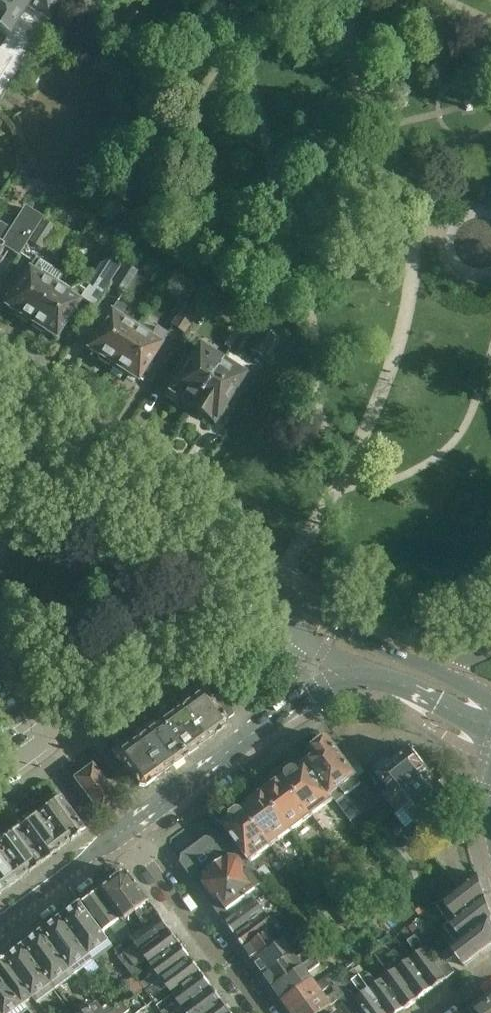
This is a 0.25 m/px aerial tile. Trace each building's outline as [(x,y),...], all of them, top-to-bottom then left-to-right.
[(47,25),(47,24),(48,23),(59,5),(62,1),(60,0),(0,0),(0,36),(6,40),(1,49),(0,48),(0,100),(47,25)] [(47,24),(47,25),(62,34),(73,15),(59,5),(48,23),(47,24)] [(3,246),(19,256),(41,221),(25,210),(10,233),(0,227),(0,251),(3,246)] [(43,220),(29,241),(42,250),(56,228),(43,220)] [(30,323),(48,294),(53,286),(60,275),(39,261),(38,262),(34,259),(14,291),(13,291),(9,297),(10,298),(4,307),(15,313),(14,316),(25,323),(27,321),(30,323)] [(48,294),(30,323),(32,324),(31,326),(42,334),(44,332),(48,334),(55,338),(60,329),(62,330),(66,323),(65,323),(80,298),(94,307),(119,267),(109,261),(101,264),(88,286),(83,283),(70,291),(67,295),(53,286),(48,294)] [(111,286),(124,295),(132,282),(119,273),(111,286)] [(211,297),(207,304),(216,309),(223,296),(214,291),(211,297)] [(109,367),(138,323),(123,314),(127,307),(118,301),(112,310),(111,309),(86,348),(96,355),(97,359),(109,367)] [(171,326),(185,334),(200,310),(186,301),(171,326)] [(138,323),(109,367),(120,375),(125,374),(136,381),(160,344),(162,344),(168,334),(157,327),(153,332),(138,323)] [(223,345),(228,348),(239,332),(234,328),(223,345)] [(258,339),(250,351),(252,352),(263,359),(276,337),(264,329),(258,339)] [(197,345),(164,397),(175,403),(177,400),(190,408),(221,360),(197,345)] [(221,360),(190,408),(212,422),(243,374),(221,360)] [(225,722),(233,716),(231,709),(231,703),(227,697),(219,695),(210,702),(203,692),(202,693),(198,687),(185,697),(189,703),(181,708),(206,742),(214,736),(214,737),(225,728),(226,722),(225,722)] [(198,748),(204,743),(206,742),(181,708),(174,713),(170,708),(155,719),(184,759),(198,748)] [(162,775),(164,773),(184,759),(155,719),(141,729),(145,735),(137,741),(162,775)] [(143,789),(160,776),(162,775),(137,741),(130,746),(125,741),(111,751),(115,757),(114,757),(137,787),(143,789)] [(307,764),(331,796),(341,789),(346,796),(361,785),(329,742),(325,741),(314,749),(314,753),(316,757),(307,764)] [(384,798),(390,805),(433,772),(426,764),(425,765),(412,750),(394,764),(391,760),(386,759),(377,766),(376,772),(379,775),(377,777),(390,793),(384,798)] [(334,801),(331,796),(307,764),(297,771),(294,770),(287,775),(287,779),(286,780),(313,817),(334,801)] [(90,768),(75,779),(100,812),(115,801),(114,800),(116,798),(108,788),(106,789),(90,768)] [(433,772),(390,805),(398,815),(395,818),(408,833),(416,826),(418,825),(421,828),(426,829),(435,822),(436,816),(433,813),(451,799),(438,783),(440,781),(433,772)] [(293,832),(313,817),(286,780),(279,785),(278,784),(264,794),(293,832)] [(272,847),(293,832),(264,794),(250,805),(251,806),(244,810),(272,847)] [(37,813),(48,829),(62,848),(83,833),(58,799),(57,800),(53,795),(48,799),(41,804),(44,808),(37,813)] [(354,812),(343,798),(337,803),(347,817),(354,812)] [(222,826),(239,848),(250,863),(272,847),(244,810),(241,812),(238,811),(232,815),(232,819),(222,826)] [(41,864),(48,859),(62,848),(48,829),(37,813),(31,817),(28,813),(12,825),(41,864)] [(12,825),(0,834),(0,836),(2,839),(0,841),(0,849),(21,877),(27,873),(28,874),(41,864),(12,825)] [(210,904),(225,923),(265,894),(270,890),(267,887),(257,872),(250,863),(239,848),(231,855),(214,832),(182,856),(181,864),(210,904)] [(0,893),(7,888),(7,889),(22,878),(21,877),(0,849),(0,893)] [(264,866),(257,872),(267,887),(275,881),(264,866)] [(160,916),(130,876),(122,875),(100,890),(133,936),(160,916)] [(444,904),(433,912),(445,928),(484,898),(477,876),(443,902),(444,904)] [(100,890),(81,904),(103,933),(111,928),(123,944),(131,938),(133,936),(100,890)] [(225,923),(233,934),(235,936),(275,907),(265,894),(225,923)] [(484,898),(445,928),(457,945),(490,920),(490,918),(484,898)] [(81,904),(62,918),(91,957),(110,944),(103,934),(103,933),(81,904)] [(349,906),(338,914),(348,928),(359,920),(349,906)] [(235,936),(244,949),(245,949),(273,928),(269,922),(281,914),(275,907),(235,936)] [(160,916),(133,936),(131,938),(136,944),(126,951),(122,945),(115,951),(117,953),(116,954),(124,964),(170,930),(160,916)] [(62,918),(46,930),(43,933),(48,939),(72,972),(91,957),(62,918)] [(490,947),(490,920),(457,945),(451,950),(434,963),(447,980),(490,947)] [(414,924),(409,928),(408,929),(422,947),(428,943),(414,924)] [(244,949),(254,962),(294,933),(289,926),(278,934),(273,928),(245,949),(244,949)] [(432,991),(447,980),(434,963),(422,947),(408,929),(409,928),(408,927),(402,932),(409,942),(408,943),(416,955),(409,960),(432,991)] [(180,944),(175,937),(170,930),(124,964),(130,973),(131,972),(134,976),(135,977),(143,971),(139,964),(146,959),(151,965),(180,944)] [(43,933),(23,947),(53,986),(72,972),(48,939),(43,933)] [(254,962),(263,975),(293,954),(289,948),(300,941),(294,933),(254,962)] [(419,1000),(432,991),(409,960),(405,963),(390,943),(383,949),(384,950),(383,951),(419,1000)] [(191,958),(180,944),(151,965),(156,972),(142,983),(137,977),(144,971),(143,971),(135,977),(144,989),(146,991),(191,958)] [(34,1000),(48,989),(53,986),(23,947),(5,961),(34,1000)] [(405,1011),(408,1009),(419,1000),(383,951),(375,956),(389,975),(383,980),(405,1011)] [(263,975),(272,988),(313,958),(308,952),(297,959),(293,954),(263,975)] [(202,973),(191,958),(146,991),(151,999),(152,998),(156,994),(167,986),(172,994),(202,973)] [(272,988),(282,1001),(311,980),(307,974),(318,966),(313,958),(272,988)] [(25,1006),(34,1000),(5,961),(0,965),(0,1012),(1,1012),(16,1012),(25,1006)] [(336,972),(335,972),(340,979),(340,980),(351,972),(346,964),(336,972)] [(405,1011),(383,980),(376,985),(362,965),(354,970),(386,1012),(402,1012),(405,1011)] [(340,980),(346,987),(353,982),(363,996),(356,1001),(365,1012),(386,1012),(354,970),(351,972),(340,980)] [(202,973),(172,994),(178,1002),(162,1012),(177,1012),(212,987),(202,973)] [(291,1012),(293,1012),(321,993),(331,985),(338,980),(333,973),(327,978),(316,986),(311,980),(282,1001),(291,1012)] [(127,982),(137,995),(144,989),(135,977),(134,976),(129,979),(130,980),(127,982)] [(338,1000),(349,992),(346,987),(340,980),(340,979),(338,981),(338,980),(331,985),(335,991),(325,999),(321,993),(293,1012),(321,1012),(338,1000)] [(212,987),(177,1012),(207,1012),(223,1001),(212,987)] [(138,995),(139,996),(148,1007),(155,1002),(152,998),(151,999),(146,991),(144,989),(137,995),(137,996),(138,995)] [(344,1009),(356,1001),(349,992),(338,1000),(344,1009)] [(473,1010),(476,1012),(490,1012),(490,997),(473,1010)] [(223,1001),(207,1012),(231,1012),(223,1001)] [(83,1012),(112,1012),(117,1009),(112,1002),(103,1008),(98,1002),(94,1004),(83,1012)] [(130,1011),(125,1004),(117,1009),(112,1012),(128,1012),(130,1011)]
